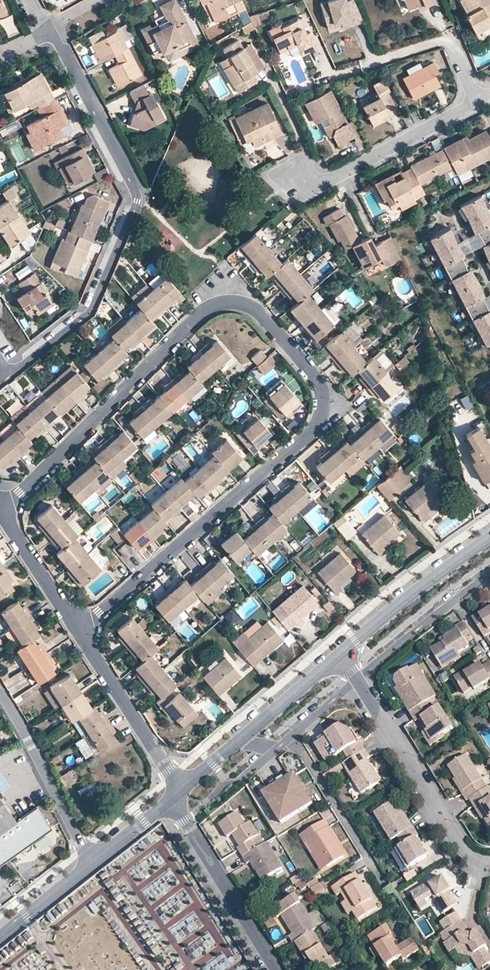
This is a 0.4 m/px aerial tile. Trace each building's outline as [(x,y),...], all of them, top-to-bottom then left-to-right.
[(158,24),(150,28),(149,26),(140,30),(154,58),(164,52),(172,48),(175,47),(180,55),(192,49),(185,36),(190,33),(173,0),(172,0),(159,7),(166,20),(168,25),(163,27),(161,23),(158,24)] [(244,7),(241,0),(199,0),(201,4),(204,2),(207,1),(216,21),(244,7)] [(326,23),(340,19),(341,22),(342,26),(364,19),(355,0),(323,0),(320,1),(326,23)] [(475,32),(483,28),(489,24),(489,2),(489,0),(481,4),(479,0),(460,0),(467,13),(465,13),(475,32)] [(216,21),(207,1),(204,2),(213,22),(216,21)] [(303,14),(282,25),(281,23),(270,29),(279,46),(287,42),(289,46),(296,43),(298,47),(301,51),(318,43),(310,28),(307,30),(305,31),(302,25),(304,24),(307,22),(303,14)] [(11,23),(1,29),(4,35),(14,30),(11,23)] [(116,30),(122,41),(132,36),(125,23),(115,28),(116,30)] [(475,32),(478,37),(486,33),(483,28),(475,32)] [(88,37),(92,44),(105,37),(101,30),(88,37)] [(96,51),(101,62),(113,56),(126,49),(122,41),(116,30),(105,37),(92,44),(96,51)] [(197,46),(190,33),(185,36),(192,49),(197,46)] [(233,85),(237,92),(256,81),(252,73),(256,71),(255,70),(242,47),(238,39),(222,49),(226,57),(218,62),(222,69),(220,71),(229,88),(233,85)] [(281,50),(289,46),(287,42),(279,46),(281,50)] [(255,70),(262,66),(249,43),(242,47),(255,70)] [(169,61),(177,56),(180,55),(175,47),(172,48),(164,52),(169,61)] [(114,76),(119,85),(140,75),(126,49),(113,56),(118,64),(108,69),(112,77),(114,76)] [(402,78),(413,99),(439,85),(433,74),(438,72),(433,63),(432,62),(428,64),(421,68),(408,75),(402,78)] [(406,70),(408,75),(421,68),(418,63),(406,70)] [(4,92),(13,110),(28,103),(31,109),(37,105),(39,108),(52,101),(38,73),(4,92)] [(161,114),(149,92),(146,93),(142,85),(127,93),(132,101),(134,100),(139,109),(131,113),(129,121),(145,127),(154,123),(151,119),(161,114)] [(316,121),(317,121),(317,120),(325,116),(332,129),(331,134),(336,144),(353,135),(352,134),(345,120),(329,89),(312,97),(310,95),(303,98),(305,101),(303,102),(312,120),(314,120),(316,121)] [(361,106),(371,124),(380,119),(379,116),(386,112),(395,108),(385,90),(377,94),(379,97),(361,106)] [(0,94),(0,96),(9,112),(13,110),(4,92),(0,94)] [(26,134),(33,150),(71,130),(67,123),(63,126),(56,112),(60,110),(55,100),(52,101),(39,108),(36,110),(40,118),(26,126),(29,132),(26,134)] [(134,100),(131,113),(139,109),(134,100)] [(250,140),(253,145),(279,132),(266,102),(234,118),(245,142),(250,140)] [(60,110),(56,112),(63,126),(67,123),(60,110)] [(371,124),(372,126),(389,117),(386,112),(379,116),(380,119),(371,124)] [(154,123),(162,119),(161,114),(151,119),(154,123)] [(325,136),(331,134),(332,129),(325,116),(317,120),(317,121),(325,136)] [(351,117),(345,120),(352,134),(358,131),(351,117)] [(127,125),(141,129),(145,127),(129,121),(127,125)] [(456,174),(489,156),(489,140),(485,130),(468,139),(466,136),(443,149),(452,167),(456,174)] [(65,165),(74,183),(90,174),(85,166),(89,164),(81,149),(54,163),(57,170),(59,169),(65,165)] [(410,167),(418,184),(443,172),(452,167),(443,149),(409,166),(410,167)] [(409,153),(404,155),(407,163),(413,159),(409,153)] [(65,165),(59,169),(68,186),(74,183),(65,165)] [(109,175),(105,167),(92,174),(97,182),(109,175)] [(418,184),(410,167),(400,172),(403,177),(387,185),(385,182),(376,187),(382,200),(385,199),(390,208),(398,204),(401,209),(415,201),(414,198),(423,193),(418,184)] [(443,172),(447,179),(456,174),(452,167),(443,172)] [(399,170),(374,184),(376,187),(385,182),(387,185),(403,177),(400,172),(399,170)] [(453,177),(459,190),(463,188),(457,175),(453,177)] [(15,196),(9,188),(1,193),(7,201),(8,201),(15,196)] [(81,205),(70,232),(78,236),(90,241),(94,233),(92,232),(97,221),(99,222),(108,200),(92,194),(86,196),(82,205),(81,205)] [(486,208),(480,195),(459,205),(467,218),(486,208)] [(10,244),(28,231),(8,201),(7,201),(0,206),(0,222),(4,227),(0,230),(10,244)] [(486,208),(467,218),(473,233),(476,231),(489,224),(489,215),(486,208)] [(339,240),(344,249),(350,246),(359,241),(346,215),(343,216),(339,209),(322,218),(326,225),(328,224),(337,241),(339,240)] [(476,231),(484,244),(489,241),(489,224),(476,231)] [(455,241),(449,227),(429,238),(436,251),(455,241)] [(244,252),(250,260),(267,245),(255,230),(241,242),(247,249),(244,252)] [(75,245),(78,236),(70,232),(68,232),(64,241),(75,245)] [(64,271),(76,276),(90,241),(78,236),(75,245),(64,241),(62,239),(52,262),(66,268),(64,271)] [(350,246),(362,267),(367,277),(384,269),(378,258),(386,254),(380,242),(373,245),(368,236),(359,241),(350,246)] [(395,249),(389,236),(380,242),(386,254),(395,249)] [(464,255),(455,241),(436,251),(443,265),(461,256),(464,255)] [(484,244),(482,246),(487,259),(489,258),(489,241),(484,244)] [(241,242),(238,245),(244,252),(247,249),(241,242)] [(261,265),(266,272),(272,267),(281,260),(267,245),(250,260),(257,268),(261,265)] [(275,278),(282,286),(299,271),(286,256),(281,260),(272,267),(279,275),(275,278)] [(467,270),(461,256),(443,265),(450,279),(467,270)] [(477,281),(470,269),(467,270),(450,279),(457,292),(477,281)] [(292,291),(298,298),(307,291),(312,286),(299,271),(282,286),(289,293),(292,291)] [(150,287),(164,304),(171,298),(172,297),(170,295),(177,288),(165,273),(150,287)] [(17,299),(24,310),(31,304),(34,309),(37,313),(52,303),(33,275),(18,284),(24,294),(17,299)] [(135,299),(150,287),(144,281),(129,294),(135,299)] [(483,295),(477,281),(457,292),(464,305),(482,296),(483,295)] [(140,306),(147,314),(154,308),(156,311),(164,304),(150,287),(135,299),(140,306)] [(177,288),(170,295),(172,297),(171,298),(174,301),(183,294),(177,288)] [(298,298),(292,303),(299,310),(296,313),(302,320),(320,306),(307,291),(298,298)] [(488,310),(482,296),(464,305),(471,319),(488,310)] [(338,317),(326,302),(320,307),(333,321),(338,317)] [(289,305),(296,313),(299,310),(292,303),(289,305)] [(31,304),(24,310),(26,314),(34,309),(31,304)] [(125,318),(140,335),(148,328),(145,325),(152,319),(149,317),(147,314),(140,306),(125,318)] [(320,306),(302,320),(309,328),(312,326),(319,333),(333,321),(320,307),(320,306)] [(154,308),(147,314),(149,317),(156,311),(154,308)] [(488,310),(471,319),(478,332),(489,325),(489,309),(488,310)] [(120,313),(105,326),(110,332),(125,318),(120,313)] [(113,335),(122,346),(129,339),(132,342),(140,335),(125,318),(110,332),(113,335)] [(155,323),(152,319),(145,325),(148,328),(155,323)] [(361,339),(348,323),(339,331),(352,346),(356,343),(361,339)] [(478,332),(485,345),(489,342),(489,325),(478,332)] [(312,326),(309,328),(315,336),(319,333),(312,326)] [(339,331),(325,344),(331,351),(328,353),(330,355),(335,361),(352,346),(339,331)] [(97,348),(112,365),(120,359),(117,355),(125,349),(122,346),(113,335),(97,348)] [(200,351),(214,367),(228,355),(225,350),(217,341),(210,346),(208,344),(200,351)] [(330,355),(328,353),(331,351),(325,344),(325,343),(319,349),(327,358),(330,355)] [(356,343),(352,346),(360,356),(364,353),(356,343)] [(345,367),(351,374),(357,369),(366,362),(360,356),(352,346),(335,361),(342,369),(345,367)] [(82,361),(95,375),(101,369),(104,373),(112,365),(97,348),(82,361)] [(250,358),(256,365),(264,359),(265,357),(259,350),(250,358)] [(393,365),(380,350),(372,357),(384,372),(393,365)] [(189,370),(199,381),(214,367),(200,351),(191,358),(194,360),(187,367),(189,370)] [(265,357),(264,359),(271,368),(275,364),(268,355),(265,357)] [(360,379),(366,387),(384,372),(372,357),(366,362),(357,369),(363,376),(360,379)] [(263,375),(271,368),(264,359),(256,365),(255,366),(263,375)] [(60,383),(75,370),(70,364),(55,377),(60,383)] [(60,383),(75,400),(83,393),(80,390),(87,384),(75,370),(60,383)] [(172,380),(187,397),(189,395),(201,385),(202,384),(199,381),(189,370),(183,376),(181,373),(172,380)] [(377,392),(383,399),(397,387),(384,372),(366,387),(373,395),(377,392)] [(45,396),(60,383),(55,377),(40,390),(45,396)] [(298,400),(280,379),(266,391),(273,399),(267,404),(278,417),(283,412),(286,416),(294,410),(291,406),(298,400)] [(159,396),(171,410),(187,397),(172,380),(164,387),(166,390),(159,396)] [(45,396),(57,410),(64,403),(67,407),(75,400),(60,383),(45,396)] [(201,385),(189,395),(194,400),(205,390),(201,385)] [(25,403),(30,408),(45,396),(40,390),(25,403)] [(30,408),(45,426),(52,419),(50,416),(57,410),(45,396),(30,408)] [(141,407),(156,424),(162,418),(171,410),(159,396),(151,403),(149,400),(141,407)] [(129,422),(141,436),(156,424),(141,407),(133,414),(135,416),(129,422)] [(17,425),(27,436),(34,430),(36,433),(45,426),(30,408),(14,421),(17,425)] [(171,410),(162,418),(169,425),(177,417),(171,410)] [(258,419),(264,425),(269,420),(264,414),(258,419)] [(372,424),(379,418),(377,416),(370,422),(372,424)] [(0,428),(0,435),(2,438),(17,425),(14,421),(11,418),(0,428)] [(239,440),(251,453),(265,440),(263,438),(270,432),(264,425),(257,418),(242,431),(237,432),(241,438),(239,440)] [(362,429),(376,446),(392,433),(379,418),(372,424),(370,422),(362,429)] [(2,438),(17,455),(25,449),(22,445),(30,439),(27,436),(17,425),(2,438)] [(479,427),(466,435),(474,449),(470,452),(475,460),(472,462),(484,483),(489,479),(489,446),(479,427)] [(349,444),(361,459),(376,446),(362,429),(355,435),(357,437),(349,444)] [(106,442),(120,458),(136,445),(123,430),(116,437),(114,434),(106,442)] [(213,453),(225,467),(240,454),(225,436),(210,449),(213,453)] [(7,459),(9,462),(17,455),(2,438),(0,440),(0,465),(7,459)] [(347,474),(348,475),(364,462),(361,459),(349,444),(346,441),(339,447),(337,444),(328,452),(347,474)] [(96,460),(105,471),(120,458),(106,442),(98,449),(100,451),(93,457),(96,460)] [(329,480),(334,486),(347,474),(328,452),(321,458),(323,461),(316,467),(327,482),(329,480)] [(198,466),(213,483),(221,476),(219,473),(225,467),(213,453),(198,466)] [(120,458),(105,471),(108,474),(110,477),(125,464),(120,458)] [(79,470),(93,488),(94,486),(105,477),(108,474),(105,471),(96,460),(89,466),(87,464),(79,470)] [(213,483),(198,466),(183,478),(193,489),(195,493),(202,487),(205,490),(213,483)] [(387,500),(411,480),(399,466),(395,468),(380,481),(375,486),(387,500)] [(68,489),(78,501),(79,499),(91,489),(93,488),(79,470),(70,478),(73,480),(66,486),(68,489)] [(139,480),(132,472),(128,474),(136,483),(139,480)] [(165,489),(180,506),(186,500),(188,499),(185,496),(193,489),(183,478),(181,475),(165,489)] [(110,482),(105,477),(94,486),(99,491),(110,482)] [(404,501),(422,522),(429,516),(424,511),(436,501),(437,503),(442,498),(427,481),(404,501)] [(281,492),(296,509),(311,496),(299,482),(292,487),(289,485),(281,492)] [(96,495),(91,489),(79,499),(84,505),(96,495)] [(153,505),(162,516),(170,509),(172,512),(180,506),(165,489),(150,502),(153,505)] [(482,502),(469,491),(466,493),(467,499),(470,510),(482,502)] [(273,513),(280,522),(296,509),(281,492),(273,498),(276,501),(268,508),(273,513)] [(455,502),(458,506),(467,499),(466,493),(455,502)] [(197,513),(186,500),(180,506),(190,518),(197,513)] [(454,509),(458,506),(454,500),(450,503),(454,509)] [(65,513),(54,501),(50,504),(61,517),(65,513)] [(429,516),(440,506),(437,503),(436,501),(424,511),(429,516)] [(40,527),(47,534),(64,519),(61,517),(50,504),(36,516),(43,525),(40,527)] [(138,518),(153,535),(161,528),(158,525),(165,519),(162,516),(153,505),(138,518)] [(75,516),(72,512),(64,519),(77,535),(81,531),(71,519),(75,516)] [(106,516),(103,512),(99,516),(94,520),(97,523),(106,516)] [(255,523),(270,541),(285,528),(280,522),(273,513),(266,519),(264,516),(255,523)] [(346,521),(341,515),(331,523),(336,529),(346,521)] [(361,534),(379,555),(385,550),(381,545),(392,535),(393,537),(398,532),(384,515),(361,534)] [(122,531),(135,545),(142,539),(145,542),(153,535),(138,518),(122,531)] [(56,540),(62,547),(73,538),(77,535),(64,519),(47,534),(53,542),(56,540)] [(346,521),(336,529),(346,541),(356,532),(346,521)] [(251,548),(255,554),(270,541),(255,523),(247,530),(250,533),(243,539),(251,548)] [(116,527),(110,532),(117,542),(124,537),(116,527)] [(220,544),(235,562),(251,548),(243,539),(236,530),(220,544)] [(56,553),(69,567),(86,552),(73,538),(62,547),(56,553)] [(119,550),(125,557),(131,552),(125,544),(119,550)] [(86,552),(99,568),(105,558),(94,546),(86,552)] [(69,567),(82,582),(99,568),(86,552),(69,567)] [(318,572),(334,593),(341,587),(337,583),(349,573),(350,574),(355,570),(340,553),(318,572)] [(203,569),(218,586),(233,573),(220,558),(214,564),(212,562),(203,569)] [(12,589),(7,580),(10,578),(1,563),(0,564),(0,597),(12,589)] [(202,599),(208,607),(223,594),(217,587),(218,586),(203,569),(196,576),(198,578),(190,585),(202,599)] [(182,606),(187,612),(202,599),(190,585),(185,579),(178,585),(176,583),(168,590),(182,606)] [(294,623),(297,626),(303,620),(299,615),(310,605),(311,607),(316,603),(302,586),(279,605),(294,623)] [(310,590),(316,596),(319,593),(314,587),(310,590)] [(163,616),(166,620),(182,606),(168,590),(160,596),(163,598),(154,606),(163,616)] [(0,611),(11,628),(29,616),(24,607),(21,608),(17,601),(0,611)] [(334,607),(328,601),(323,605),(328,612),(334,607)] [(294,623),(279,605),(278,605),(271,611),(286,629),(294,623)] [(472,618),(484,637),(489,632),(489,607),(485,610),(472,618)] [(11,628),(22,645),(32,638),(38,634),(33,627),(35,625),(29,616),(11,628)] [(120,639),(126,647),(144,632),(142,630),(136,623),(131,617),(116,629),(122,637),(120,639)] [(147,625),(142,618),(136,623),(142,630),(147,625)] [(257,621),(232,642),(237,648),(251,665),(264,654),(262,652),(275,641),(277,643),(282,639),(267,622),(261,627),(257,621)] [(467,643),(473,639),(463,623),(455,627),(456,630),(443,638),(445,641),(431,649),(440,664),(458,653),(469,646),(467,643)] [(136,653),(142,660),(149,654),(157,647),(144,632),(126,647),(133,655),(136,653)] [(16,649),(27,665),(45,653),(40,645),(37,647),(32,638),(22,645),(16,649)] [(27,665),(37,682),(53,672),(49,665),(52,663),(45,653),(27,665)] [(458,653),(440,664),(443,669),(461,658),(458,653)] [(138,676),(145,684),(162,670),(149,654),(142,660),(135,666),(141,673),(138,676)] [(202,678),(216,695),(222,690),(221,688),(233,677),(235,679),(239,675),(225,658),(202,678)] [(472,670),(473,670),(465,675),(464,673),(455,679),(465,695),(473,690),(475,691),(489,682),(489,663),(482,668),(481,665),(472,670)] [(437,696),(417,665),(410,669),(409,667),(397,676),(395,683),(398,687),(399,688),(403,688),(407,694),(402,697),(411,712),(426,703),(437,696)] [(155,690),(161,696),(168,690),(175,684),(162,670),(145,684),(152,693),(155,690)] [(50,688),(60,704),(80,691),(69,675),(50,688)] [(396,688),(402,697),(407,694),(403,688),(399,688),(398,687),(396,688)] [(50,688),(43,692),(53,709),(60,704),(50,688)] [(170,712),(177,719),(191,708),(178,692),(173,696),(168,690),(161,696),(155,701),(167,715),(170,712)] [(60,704),(71,720),(75,718),(77,716),(90,708),(80,691),(60,704)] [(426,731),(432,741),(444,735),(453,728),(439,707),(432,712),(426,703),(411,712),(410,713),(415,722),(419,720),(421,718),(428,729),(426,731)] [(77,716),(89,734),(108,721),(102,713),(99,715),(94,706),(90,708),(77,716)] [(183,726),(196,714),(191,708),(177,719),(183,726)] [(77,716),(75,718),(86,736),(89,734),(77,716)] [(428,729),(421,718),(419,720),(426,731),(428,729)] [(98,748),(99,750),(115,740),(111,733),(114,731),(108,721),(89,734),(98,748)] [(344,751),(349,760),(351,758),(365,750),(366,750),(360,741),(358,742),(345,722),(326,734),(327,737),(315,744),(326,762),(344,751)] [(432,741),(426,731),(422,733),(431,746),(445,737),(444,735),(432,741)] [(86,736),(83,738),(92,752),(98,748),(89,734),(86,736)] [(352,779),(361,793),(379,782),(371,771),(374,769),(367,759),(370,757),(365,750),(351,758),(349,760),(343,764),(352,779)] [(462,792),(468,801),(470,800),(489,788),(468,754),(448,766),(456,778),(464,791),(462,792)] [(371,771),(379,782),(381,781),(374,769),(371,771)] [(76,780),(72,771),(59,777),(63,786),(76,780)] [(263,794),(281,824),(313,804),(294,775),(285,780),(283,777),(270,784),(272,788),(263,794)] [(454,780),(462,792),(464,791),(456,778),(454,780)] [(489,826),(489,787),(489,788),(470,800),(479,814),(482,813),(485,818),(489,826)] [(374,813),(391,841),(400,835),(413,828),(408,821),(405,822),(399,813),(392,802),(374,813)] [(51,827),(36,807),(15,822),(0,832),(0,864),(51,827)] [(399,813),(405,822),(408,821),(402,811),(399,813)] [(237,848),(242,857),(264,844),(251,822),(245,825),(237,813),(219,824),(227,837),(232,834),(239,846),(237,848)] [(310,840),(327,868),(343,858),(334,844),(337,843),(324,821),(300,835),(304,843),(310,840)] [(413,828),(400,835),(406,844),(403,846),(414,864),(426,857),(415,838),(418,837),(413,828)] [(48,832),(33,840),(38,849),(53,841),(48,832)] [(327,868),(310,840),(307,842),(314,855),(313,856),(322,871),(327,868)] [(251,861),(262,880),(282,868),(266,842),(264,844),(242,857),(246,863),(251,861)] [(334,844),(343,858),(345,857),(337,843),(334,844)] [(410,867),(414,864),(403,846),(399,849),(410,867)] [(414,869),(404,873),(407,880),(417,876),(414,869)] [(301,889),(307,883),(297,873),(291,879),(301,889)] [(352,912),(357,920),(377,908),(366,891),(364,892),(361,888),(364,886),(355,873),(332,887),(337,896),(341,893),(352,912)] [(412,893),(419,905),(427,900),(434,896),(436,895),(439,899),(437,900),(444,912),(459,903),(451,891),(450,892),(447,888),(450,886),(444,876),(430,884),(429,882),(412,893)] [(307,885),(310,890),(312,889),(320,883),(317,879),(307,885)] [(312,889),(316,895),(324,891),(320,883),(312,889)] [(352,912),(341,893),(337,896),(349,915),(352,912)] [(288,936),(293,943),(294,942),(312,931),(317,928),(296,894),(271,910),(276,918),(281,915),(292,934),(288,936)] [(427,900),(419,905),(422,909),(429,904),(427,900)] [(440,923),(446,931),(463,920),(458,912),(440,923)] [(483,966),(489,962),(489,954),(486,947),(488,946),(478,930),(473,933),(465,931),(469,929),(463,920),(446,931),(441,934),(447,942),(445,944),(450,952),(456,949),(458,952),(472,956),(475,954),(483,966)] [(380,955),(386,965),(401,957),(403,960),(418,949),(411,937),(396,947),(390,938),(393,936),(386,926),(368,937),(380,955)] [(305,960),(309,958),(315,968),(317,967),(319,969),(325,969),(335,964),(331,957),(329,958),(312,931),(294,942),(305,960)] [(380,955),(368,937),(364,940),(376,958),(380,955)] [(422,946),(429,957),(433,954),(427,943),(422,946)]
